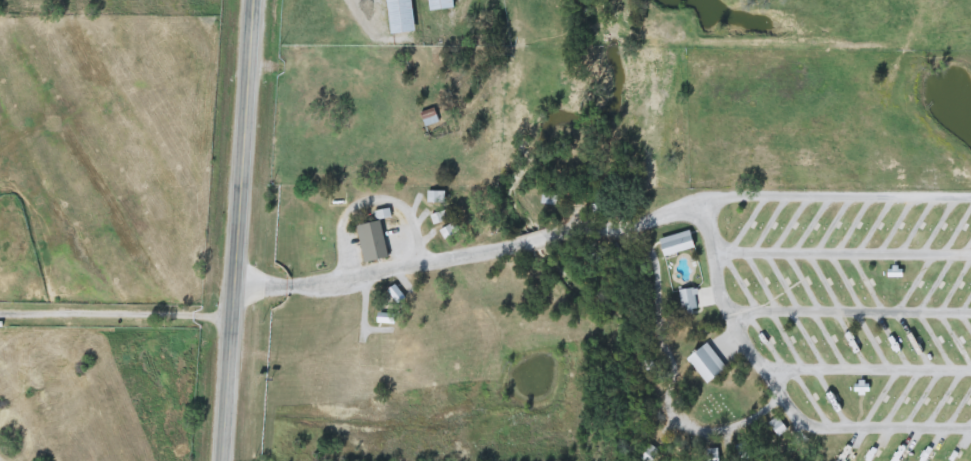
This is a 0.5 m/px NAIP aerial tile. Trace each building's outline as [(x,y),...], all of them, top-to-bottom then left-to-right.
[(393,33),(390,0),(415,0),(418,30),(393,33)] [(430,9),(429,0),(455,0),(456,7),(430,9)] [(424,127),(421,110),(441,106),(445,123),(424,127)] [(447,191),(447,202),(429,202),(429,191),(447,191)] [(541,204),(541,193),(557,193),(557,204),(541,204)] [(451,221),(435,224),(432,214),(448,211),(451,221)] [(461,233),(444,238),(441,228),(458,223),(461,233)] [(353,230),(359,266),(381,262),(375,226),(353,230)] [(653,241),(659,263),(690,255),(685,233),(653,241)] [(674,293),(678,319),(697,316),(693,290),(674,293)] [(702,344),(681,364),(704,389),(726,370),(702,344)] [(780,428),(773,433),(766,423),(774,418),(780,428)]
